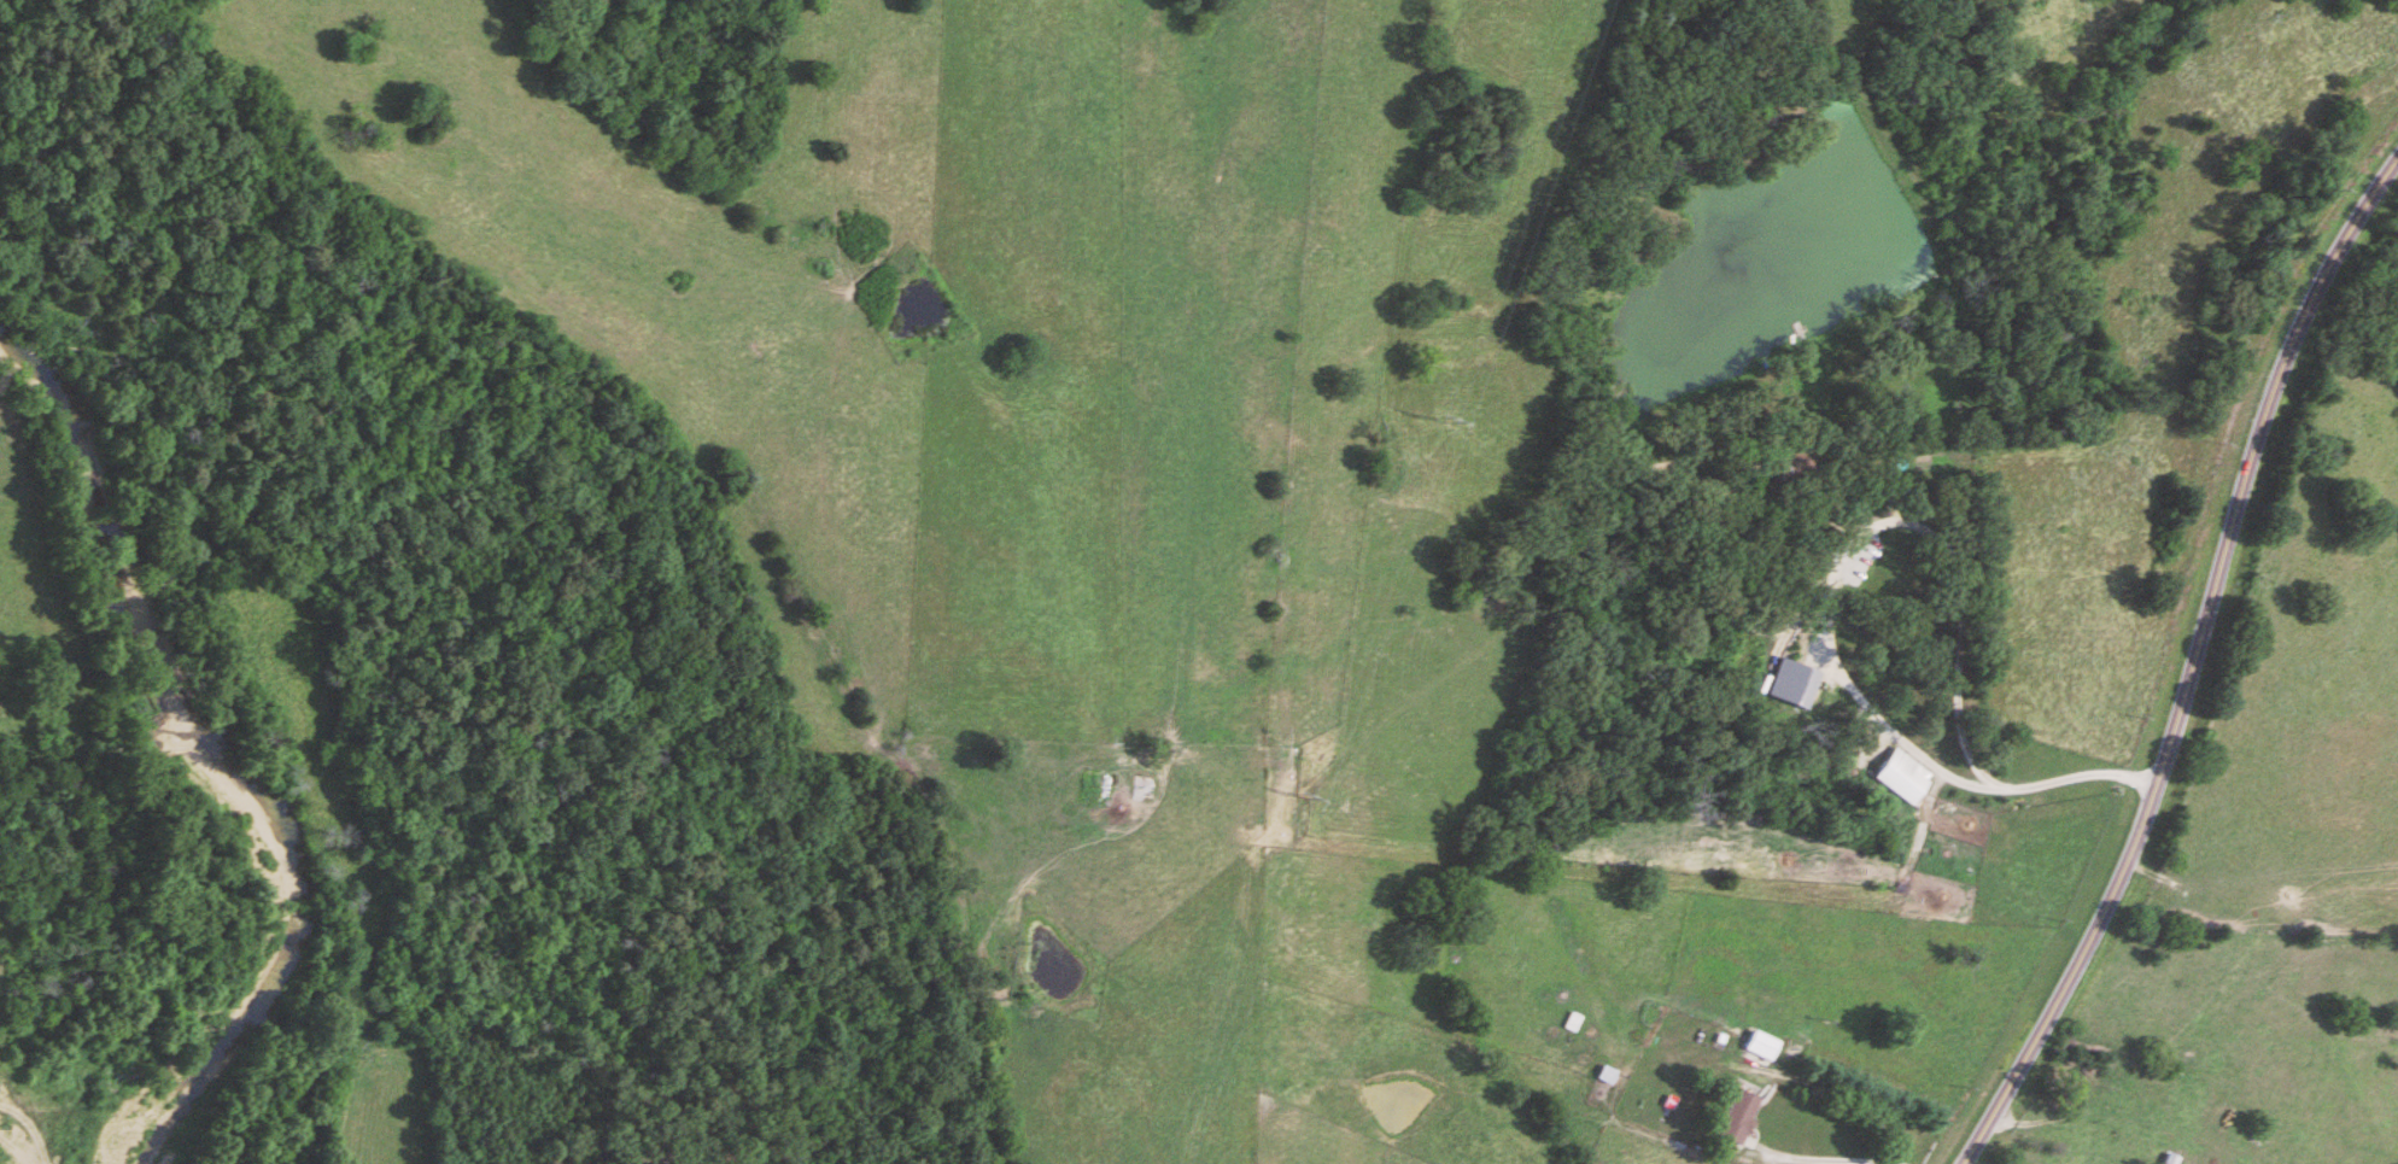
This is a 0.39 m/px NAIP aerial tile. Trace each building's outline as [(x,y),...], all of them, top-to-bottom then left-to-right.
[(1912,807),(1934,777),(1895,749),(1873,778),(1912,807)] [(1772,1062),(1781,1043),(1756,1031),(1747,1050),(1772,1062)] [(1761,1097),(1734,1090),(1721,1139),(1748,1146),(1761,1097)]
